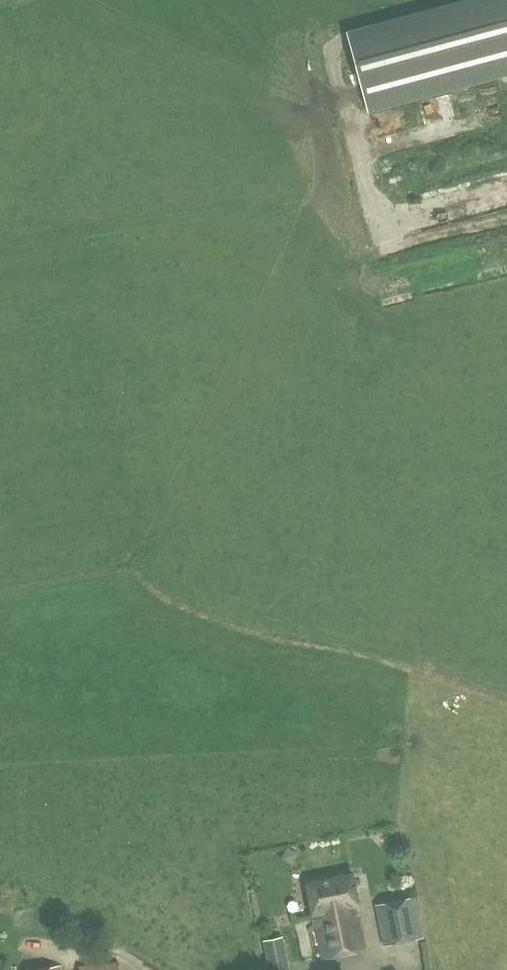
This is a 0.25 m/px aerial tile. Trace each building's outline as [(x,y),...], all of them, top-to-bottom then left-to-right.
[(347,53),(363,114),(506,75),(506,10),(347,53)] [(365,949),(356,904),(359,904),(352,873),(306,882),(312,913),(315,913),(323,958),(365,949)] [(423,937),(414,896),(376,904),(384,945),(423,937)] [(283,937),(263,940),(269,969),(290,969),(283,937)] [(79,969),(120,969),(119,962),(79,966),(79,969)]
